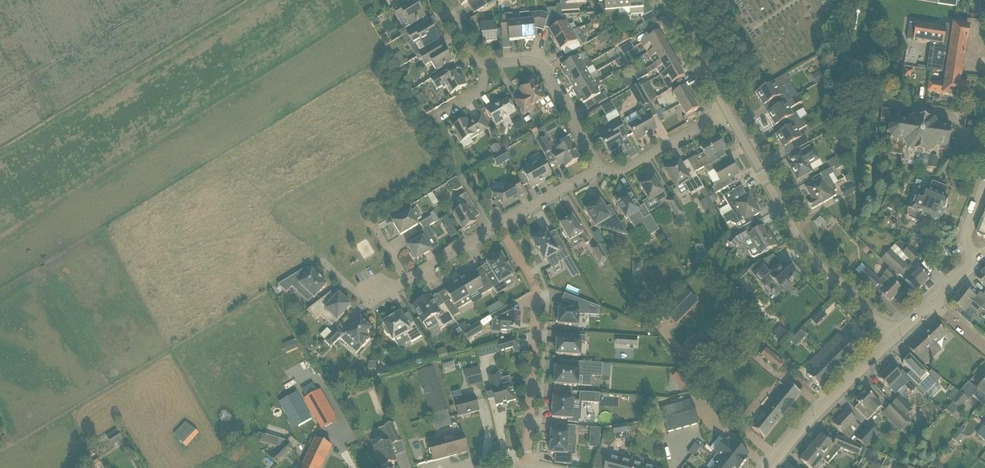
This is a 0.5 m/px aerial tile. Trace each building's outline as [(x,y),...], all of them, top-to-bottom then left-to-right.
[(392,9),(398,19),(403,16),(410,27),(417,22),(426,17),(416,2),(414,4),(411,0),(407,0),(402,3),(394,8),(392,9)] [(469,7),(474,14),(487,6),(484,0),(481,0),(469,7)] [(579,10),(579,4),(586,4),(586,0),(561,0),(561,11),(579,10)] [(598,17),(601,21),(618,19),(617,10),(617,0),(604,0),(604,4),(598,4),(598,14),(598,17)] [(618,19),(618,18),(631,17),(630,16),(631,16),(629,0),(617,0),(617,10),(618,19)] [(644,24),(655,18),(645,0),(629,0),(631,16),(642,15),(642,18),(641,19),(644,24)] [(520,22),(522,40),(535,38),(533,26),(538,25),(544,27),(543,31),(544,28),(548,16),(548,15),(541,13),(529,14),(530,21),(520,22)] [(509,41),(522,40),(520,22),(514,22),(512,14),(499,16),(502,38),(501,30),(508,29),(509,41)] [(478,15),(477,15),(469,20),(477,34),(478,37),(482,37),(482,44),(497,42),(496,35),(497,35),(495,24),(488,25),(484,19),(481,21),(478,15)] [(549,31),(555,41),(571,32),(572,31),(566,21),(566,22),(562,15),(548,16),(544,28),(550,29),(550,30),(549,31)] [(655,18),(644,24),(647,30),(658,23),(655,18)] [(371,22),(374,27),(380,24),(377,19),(371,22)] [(406,33),(401,36),(405,44),(410,41),(413,45),(420,41),(424,48),(430,44),(439,39),(433,30),(427,28),(424,23),(418,27),(418,26),(409,31),(406,33)] [(909,24),(907,40),(913,41),(930,43),(926,70),(945,73),(961,76),(964,57),(969,27),(967,27),(965,26),(952,24),(952,26),(945,25),(945,29),(909,24)] [(571,32),(555,41),(561,51),(562,50),(565,56),(567,55),(578,48),(580,47),(577,42),(578,42),(572,31),(571,32)] [(641,43),(641,44),(643,48),(649,44),(653,50),(653,51),(665,43),(659,32),(641,43)] [(624,37),(620,40),(622,44),(630,40),(627,35),(625,33),(622,35),(624,37)] [(601,45),(608,41),(605,35),(597,39),(601,45)] [(631,43),(619,49),(625,59),(629,57),(627,53),(634,49),(631,43)] [(650,59),(653,65),(659,61),(659,62),(672,54),(665,43),(653,51),(653,50),(647,54),(650,59)] [(434,54),(431,49),(419,56),(425,66),(430,62),(436,71),(452,62),(444,48),(434,54)] [(571,61),(561,66),(563,70),(562,71),(565,77),(590,63),(588,59),(582,62),(579,57),(582,55),(578,48),(567,55),(571,61)] [(615,61),(621,58),(617,52),(612,55),(612,56),(615,61)] [(399,53),(392,58),(398,69),(408,62),(407,59),(404,61),(399,53)] [(659,61),(653,65),(656,70),(659,76),(665,72),(665,73),(678,65),(672,54),(659,62),(659,61)] [(625,66),(621,58),(615,61),(614,62),(617,67),(621,68),(625,66)] [(628,65),(634,76),(638,73),(632,62),(628,65)] [(592,67),(590,63),(565,77),(566,77),(567,76),(572,86),(589,76),(586,70),(592,67)] [(665,73),(665,72),(659,76),(662,81),(668,77),(672,84),(684,77),(678,65),(665,73)] [(451,95),(467,86),(461,76),(458,78),(455,72),(451,75),(447,69),(430,80),(436,90),(442,87),(444,89),(446,88),(451,95)] [(638,73),(634,76),(637,81),(641,79),(649,75),(649,74),(646,69),(638,74),(638,73)] [(816,84),(824,80),(819,72),(811,76),(816,84)] [(928,83),(927,92),(966,98),(968,85),(960,84),(961,76),(945,73),(943,85),(928,83)] [(771,102),(774,108),(788,100),(784,93),(782,95),(778,89),(791,82),(787,74),(755,93),(761,103),(764,101),(766,104),(771,102)] [(598,83),(601,82),(599,78),(593,81),(589,76),(572,86),(577,95),(576,96),(598,83)] [(534,81),(522,88),(519,90),(522,96),(515,101),(523,115),(535,108),(533,106),(545,99),(534,81)] [(598,83),(576,96),(580,102),(581,101),(583,105),(593,99),(596,106),(608,100),(604,93),(600,95),(597,89),(600,87),(598,83)] [(649,103),(657,99),(648,83),(641,87),(649,103)] [(643,107),(650,103),(649,103),(641,87),(639,85),(630,90),(635,98),(637,97),(643,107)] [(679,105),(692,98),(685,87),(673,94),(679,105)] [(782,122),(786,129),(800,121),(796,113),(793,115),(790,109),(803,102),(799,94),(788,100),(774,108),(767,113),(772,123),(775,121),(777,125),(782,122)] [(827,95),(821,99),(825,105),(831,101),(827,95)] [(679,105),(686,116),(698,109),(692,98),(679,105)] [(507,99),(499,104),(498,103),(486,110),(496,127),(509,119),(508,117),(515,113),(507,99)] [(657,99),(649,103),(650,103),(653,109),(661,105),(657,99)] [(611,101),(601,107),(606,117),(616,111),(611,101)] [(656,130),(651,121),(648,115),(645,110),(638,114),(641,119),(628,126),(632,132),(637,141),(656,130)] [(928,154),(935,149),(946,151),(950,151),(952,150),(952,147),(951,146),(953,144),(954,137),(952,136),(954,134),(954,132),(953,130),(939,128),(934,121),(928,120),(928,118),(919,117),(919,118),(907,117),(908,114),(882,110),(880,120),(882,120),(881,124),(888,127),(887,134),(890,140),(888,154),(904,156),(903,160),(913,162),(915,152),(928,154)] [(471,139),(488,129),(481,117),(474,121),(474,122),(468,126),(465,120),(453,127),(457,135),(456,136),(460,143),(470,138),(471,139)] [(800,121),(786,129),(775,135),(781,145),(784,143),(786,147),(790,144),(795,151),(803,146),(808,143),(804,136),(801,137),(798,131),(811,124),(807,117),(800,121)] [(833,119),(828,122),(832,128),(837,125),(833,119)] [(622,128),(618,121),(617,122),(608,127),(611,132),(600,138),(609,154),(621,147),(622,149),(624,148),(620,141),(627,137),(622,128)] [(556,122),(544,127),(547,133),(559,128),(556,122)] [(533,134),(538,131),(535,126),(530,130),(533,134)] [(556,152),(551,154),(559,167),(564,164),(566,167),(580,159),(570,143),(574,141),(570,135),(559,141),(563,147),(555,151),(556,152)] [(704,168),(718,160),(715,155),(724,149),(722,145),(723,144),(720,137),(718,138),(718,137),(708,143),(707,141),(700,145),(701,147),(700,147),(706,157),(698,162),(695,157),(687,161),(694,173),(695,173),(704,168)] [(503,138),(501,146),(504,151),(509,148),(511,141),(503,138)] [(544,155),(551,151),(544,138),(537,142),(544,155)] [(498,144),(491,148),(495,155),(503,151),(498,144)] [(800,151),(796,153),(788,158),(793,166),(795,169),(792,171),(797,180),(812,172),(809,166),(819,160),(814,150),(812,151),(809,146),(800,151)] [(497,167),(509,161),(504,151),(492,158),(497,167)] [(837,157),(827,163),(830,169),(840,163),(837,157)] [(928,167),(935,168),(937,158),(929,157),(928,167)] [(522,172),(517,174),(524,186),(529,183),(532,189),(539,185),(538,183),(551,175),(542,159),(522,171),(522,172)] [(718,160),(704,168),(707,174),(714,171),(720,182),(714,185),(713,188),(716,193),(733,184),(731,179),(738,175),(738,173),(739,172),(735,165),(733,166),(731,161),(723,165),(719,159),(718,160)] [(665,171),(676,189),(683,185),(684,188),(686,187),(692,197),(704,189),(695,173),(694,173),(687,177),(679,163),(674,166),(672,164),(665,168),(666,171),(665,171)] [(805,188),(811,197),(833,185),(829,177),(833,175),(830,169),(820,174),(822,178),(805,188)] [(667,198),(654,177),(647,181),(646,180),(640,183),(641,185),(639,186),(648,201),(643,204),(649,212),(661,205),(659,202),(667,198)] [(450,191),(456,192),(463,188),(457,178),(446,184),(450,191)] [(524,194),(515,179),(506,184),(507,187),(493,195),(498,203),(500,202),(504,209),(519,200),(518,198),(524,194)] [(908,209),(909,209),(908,209),(906,215),(905,218),(918,223),(921,215),(928,218),(937,221),(942,210),(944,210),(948,199),(943,198),(947,188),(938,185),(932,183),(928,192),(919,188),(910,210),(908,209)] [(836,191),(833,185),(811,197),(812,201),(808,203),(812,210),(820,205),(836,196),(834,192),(836,191)] [(845,197),(856,191),(853,185),(842,192),(845,197)] [(728,206),(719,211),(722,217),(724,220),(728,218),(736,214),(755,203),(749,194),(746,195),(741,186),(732,191),(723,197),(728,206)] [(650,236),(659,231),(650,216),(643,220),(639,212),(640,212),(628,192),(625,195),(623,194),(618,197),(618,199),(614,201),(618,207),(617,208),(617,207),(625,221),(628,219),(635,231),(644,226),(650,236)] [(432,193),(427,196),(433,206),(438,203),(432,193)] [(474,207),(466,193),(457,199),(456,200),(459,206),(457,207),(459,210),(453,214),(457,222),(463,230),(464,229),(465,231),(470,228),(469,226),(476,222),(469,210),(474,207)] [(667,202),(677,220),(685,215),(675,197),(667,202)] [(492,209),(486,198),(480,202),(487,213),(492,209)] [(714,207),(709,198),(699,203),(705,213),(714,207)] [(591,207),(585,211),(595,228),(596,228),(603,224),(605,228),(610,224),(616,233),(628,236),(610,206),(605,209),(600,201),(597,203),(594,205),(591,204),(591,207)] [(735,225),(738,231),(753,222),(751,218),(760,213),(755,203),(736,214),(724,220),(727,224),(730,223),(731,225),(735,225)] [(418,225),(416,222),(422,218),(416,208),(393,223),(400,236),(418,225)] [(429,214),(431,217),(434,223),(438,220),(433,212),(429,214)] [(420,224),(423,230),(429,227),(435,223),(434,223),(431,217),(420,224)] [(567,220),(559,225),(564,232),(569,242),(576,237),(578,241),(581,239),(583,243),(585,246),(588,244),(589,243),(580,228),(579,229),(577,226),(572,217),(570,218),(570,219),(568,220),(567,219),(567,220)] [(820,217),(814,223),(818,227),(824,222),(820,217)] [(446,219),(439,223),(444,229),(450,225),(446,219)] [(857,223),(851,230),(856,234),(862,227),(857,223)] [(733,236),(727,242),(734,249),(739,243),(747,238),(749,238),(754,247),(749,249),(748,252),(751,257),(754,258),(759,256),(776,246),(770,236),(768,238),(762,227),(757,230),(753,224),(743,230),(733,236)] [(429,227),(423,230),(417,234),(421,239),(407,247),(411,253),(410,254),(413,260),(414,259),(416,261),(431,251),(427,245),(429,243),(428,241),(435,237),(429,227)] [(449,236),(456,235),(456,227),(448,228),(449,236)] [(537,237),(532,240),(536,248),(536,249),(537,249),(539,252),(538,252),(539,253),(544,261),(546,259),(553,255),(559,264),(570,257),(560,239),(555,231),(548,235),(546,232),(545,232),(542,232),(538,234),(537,237)] [(899,241),(894,246),(902,254),(903,255),(908,260),(912,264),(919,257),(909,247),(899,241)] [(705,245),(696,245),(697,261),(706,261),(705,245)] [(600,264),(607,260),(599,246),(592,250),(600,264)] [(889,252),(882,260),(899,276),(909,285),(916,292),(929,280),(926,277),(929,274),(918,265),(917,265),(919,266),(917,268),(915,270),(910,265),(907,267),(905,265),(899,259),(890,251),(889,252)] [(486,276),(486,277),(493,289),(494,289),(497,295),(507,289),(503,282),(513,276),(509,268),(510,268),(509,267),(508,267),(506,264),(507,264),(506,262),(506,263),(501,255),(497,258),(496,256),(490,260),(491,262),(487,264),(492,273),(486,276)] [(642,275),(642,262),(633,263),(633,275),(642,275)] [(753,267),(749,270),(765,287),(772,280),(784,294),(793,286),(791,284),(793,283),(792,281),(797,276),(795,274),(796,273),(790,267),(789,268),(787,265),(785,267),(781,264),(771,273),(763,263),(762,263),(762,262),(753,267)] [(573,266),(567,269),(572,278),(578,275),(573,266)] [(901,291),(893,283),(897,278),(888,270),(884,274),(884,275),(880,279),(882,281),(881,283),(867,269),(858,278),(872,292),(876,288),(881,293),(890,302),(901,291)] [(976,278),(984,289),(984,271),(976,278)] [(301,286),(314,298),(326,285),(321,281),(322,280),(317,276),(312,272),(305,278),(304,277),(302,278),(297,274),(278,285),(279,286),(282,290),(286,293),(292,287),(296,292),(301,286)] [(470,274),(458,280),(472,302),(469,297),(479,292),(481,296),(493,289),(486,277),(479,282),(475,276),(472,278),(470,274)] [(444,302),(443,303),(454,320),(453,318),(460,314),(458,310),(472,302),(458,280),(447,288),(449,292),(446,293),(450,300),(444,303),(444,302)] [(953,302),(966,312),(969,308),(976,315),(982,309),(984,311),(984,295),(983,294),(978,299),(964,288),(953,302)] [(675,325),(698,303),(684,289),(661,311),(675,325)] [(650,299),(646,292),(639,297),(643,304),(650,299)] [(556,316),(556,323),(558,323),(558,325),(578,326),(579,315),(584,315),(589,304),(564,294),(561,301),(570,305),(575,307),(574,310),(570,309),(570,311),(559,310),(558,317),(556,316)] [(323,298),(308,310),(315,320),(321,316),(324,319),(332,325),(336,320),(337,321),(350,306),(338,295),(329,306),(327,304),(323,298)] [(454,320),(443,303),(441,300),(441,301),(444,305),(436,309),(429,297),(421,301),(419,300),(415,303),(415,305),(413,306),(423,324),(434,318),(441,330),(455,322),(454,320)] [(499,302),(492,306),(495,312),(502,308),(499,302)] [(821,310),(814,317),(820,323),(827,316),(821,310)] [(394,316),(393,317),(393,318),(390,320),(389,319),(389,320),(383,323),(393,341),(406,333),(411,343),(422,337),(419,332),(414,323),(407,327),(400,314),(394,317),(394,316)] [(510,318),(500,318),(500,332),(512,332),(512,328),(520,328),(520,314),(510,314),(510,318)] [(716,317),(686,346),(697,357),(727,328),(716,317)] [(359,343),(363,347),(370,340),(366,336),(372,329),(370,327),(371,326),(367,323),(366,324),(360,318),(344,336),(337,329),(324,341),(331,348),(340,339),(346,344),(349,341),(351,342),(352,341),(357,345),(359,343)] [(465,323),(459,326),(462,332),(468,329),(465,323)] [(908,349),(914,356),(923,365),(940,350),(935,345),(946,335),(935,323),(908,349)] [(478,325),(463,333),(468,342),(483,334),(478,325)] [(770,334),(777,341),(785,333),(779,326),(770,334)] [(801,331),(794,338),(799,343),(806,336),(801,331)] [(555,341),(554,349),(556,349),(556,355),(580,357),(581,343),(585,344),(586,336),(568,335),(567,342),(555,341)] [(624,336),(624,345),(636,346),(637,337),(624,336)] [(847,336),(840,343),(828,355),(824,351),(818,356),(822,360),(807,375),(820,388),(860,348),(847,336)] [(517,338),(498,343),(500,351),(519,345),(517,338)] [(767,349),(761,355),(778,370),(783,363),(767,349)] [(445,351),(436,353),(437,360),(447,357),(445,351)] [(414,366),(424,363),(422,357),(412,360),(414,366)] [(936,384),(916,365),(909,358),(902,364),(912,374),(908,377),(920,389),(923,393),(925,395),(936,384)] [(579,376),(602,378),(602,364),(573,362),(572,370),(555,369),(554,385),(578,387),(579,376)] [(389,372),(378,364),(378,375),(389,372)] [(436,430),(452,425),(434,366),(418,372),(436,430)] [(484,383),(479,367),(464,371),(468,388),(484,383)] [(891,367),(879,379),(888,389),(895,383),(900,388),(906,382),(891,367)] [(492,388),(485,390),(488,400),(494,398),(496,406),(515,401),(514,394),(515,394),(512,384),(511,384),(503,387),(501,380),(499,372),(488,375),(492,388)] [(333,375),(326,382),(332,389),(339,381),(333,375)] [(686,377),(677,383),(682,390),(691,383),(686,377)] [(972,396),(981,404),(984,399),(984,381),(972,396)] [(800,394),(792,388),(786,382),(760,414),(762,416),(752,429),(756,432),(764,438),(800,394)] [(320,390),(305,398),(322,430),(338,421),(320,390)] [(947,399),(952,402),(959,393),(955,390),(947,399)] [(460,391),(452,393),(459,417),(479,411),(475,397),(474,398),(474,395),(466,397),(466,399),(463,400),(460,391)] [(875,400),(873,399),(866,391),(856,401),(859,404),(855,408),(867,421),(881,407),(875,400)] [(580,393),(579,402),(599,404),(600,394),(580,393)] [(960,409),(968,400),(959,393),(952,402),(952,403),(959,409),(960,409)] [(567,423),(576,424),(576,420),(580,420),(580,411),(573,411),(573,400),(553,399),(553,406),(552,406),(552,411),(552,419),(568,420),(567,423)] [(893,404),(893,405),(900,411),(906,418),(912,412),(899,399),(893,404)] [(302,400),(287,408),(296,423),(299,422),(303,429),(315,423),(302,400)] [(659,409),(666,432),(698,424),(691,400),(659,409)] [(952,403),(946,411),(953,416),(959,409),(952,403)] [(893,405),(886,412),(902,429),(910,422),(906,418),(900,411),(893,405)] [(856,421),(853,418),(846,411),(833,424),(848,439),(853,434),(848,429),(856,421)] [(186,447),(199,434),(186,422),(173,435),(186,447)] [(357,424),(351,426),(354,432),(360,430),(357,424)] [(385,426),(385,427),(378,429),(384,444),(373,448),(380,467),(389,467),(391,467),(390,466),(397,463),(390,446),(399,443),(392,424),(385,426)] [(630,424),(617,426),(618,433),(631,431),(630,424)] [(571,455),(567,454),(567,443),(575,444),(576,426),(566,426),(565,433),(555,433),(551,432),(550,454),(556,454),(555,464),(571,465),(571,455)] [(866,449),(879,435),(869,426),(856,439),(866,449)] [(982,426),(982,427),(983,427),(976,435),(984,442),(984,428),(982,426)] [(593,429),(592,437),(601,438),(602,430),(593,429)] [(112,447),(122,440),(117,432),(107,439),(112,447)] [(264,433),(261,441),(277,447),(279,439),(264,433)] [(957,434),(952,440),(958,445),(963,439),(957,434)] [(429,444),(434,461),(467,452),(462,435),(429,444)] [(301,467),(321,467),(331,446),(323,442),(315,438),(301,467)] [(820,438),(810,449),(822,459),(828,464),(838,453),(832,448),(820,438)] [(837,438),(834,446),(841,449),(859,457),(859,456),(862,457),(866,450),(837,438)] [(714,458),(726,467),(740,467),(748,459),(746,458),(748,455),(733,442),(730,445),(724,440),(714,453),(717,455),(714,458)] [(278,466),(294,450),(285,442),(270,458),(278,466)] [(691,448),(688,452),(693,457),(697,452),(691,448)] [(822,459),(810,449),(800,461),(809,467),(815,467),(822,459)] [(868,450),(864,459),(874,463),(878,455),(868,450)] [(604,467),(651,467),(607,457),(604,467)] [(712,467),(726,467),(714,458),(712,461),(715,464),(712,467)]
